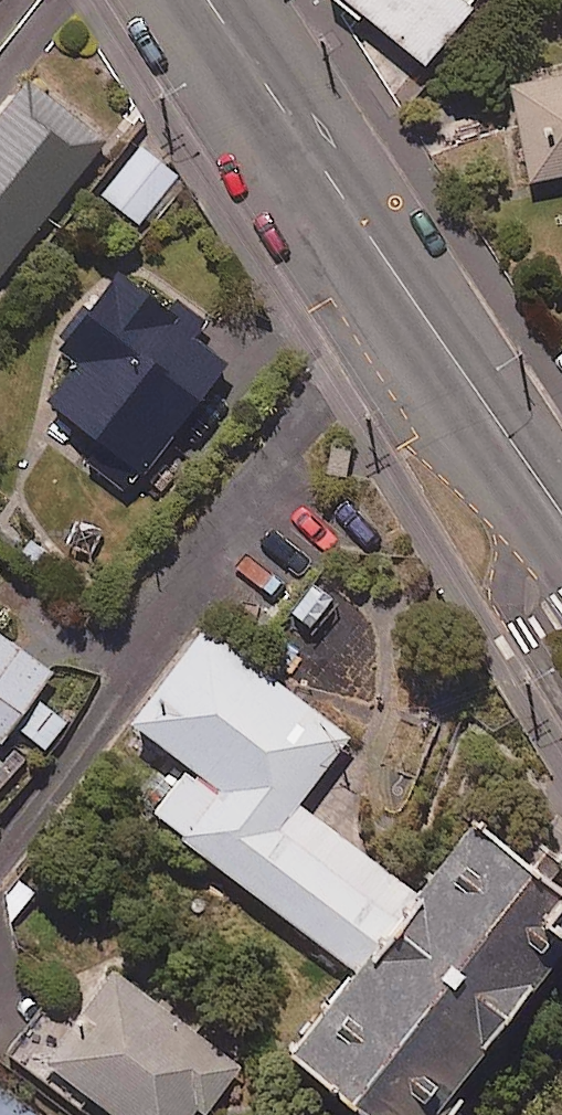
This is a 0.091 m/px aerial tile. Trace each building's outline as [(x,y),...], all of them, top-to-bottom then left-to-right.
[(420,69),(476,0),(335,0),(420,69)] [(507,92),(527,188),(561,181),(561,80),(507,92)] [(37,84),(0,130),(0,284),(112,144),(37,84)] [(182,179),(142,149),(105,197),(144,228),(182,179)] [(204,330),(127,274),(67,355),(84,367),(56,405),(106,442),(90,464),(137,499),(234,366),(198,339),(204,330)] [(348,732),(201,620),(125,717),(185,761),(149,807),(179,830),(176,834),(347,963),(419,872),(377,842),(368,854),(297,798),(348,732)] [(20,730),(52,752),(74,721),(43,698),(59,676),(0,634),(0,741),(8,747),(20,730)] [(10,748),(0,760),(0,799),(30,764),(10,748)] [(470,807),(419,872),(347,963),(283,1043),(374,1114),(421,1114),(561,937),(561,855),(526,826),(514,842),(470,807)] [(119,975),(51,1066),(118,1114),(200,1114),(203,1110),(210,1114),(245,1068),(119,975)] [(0,1087),(0,1114),(37,1114),(0,1087)]
